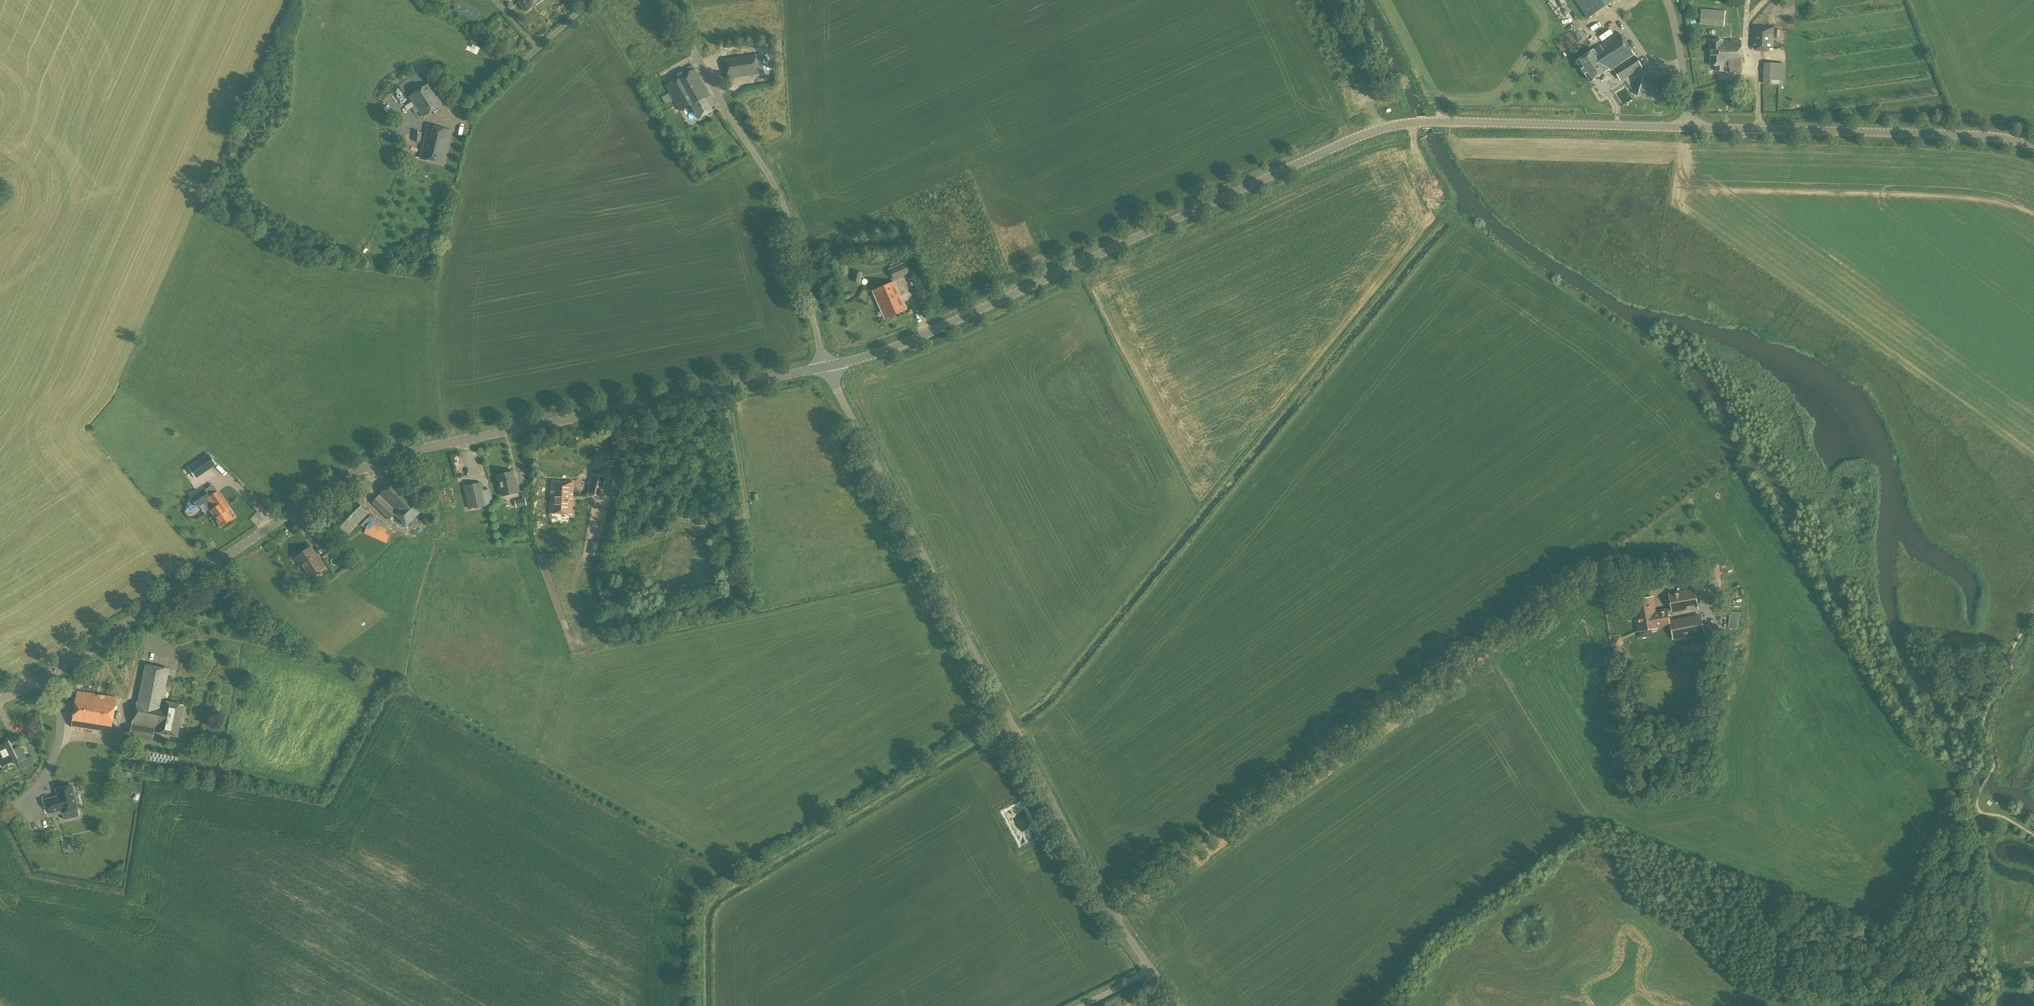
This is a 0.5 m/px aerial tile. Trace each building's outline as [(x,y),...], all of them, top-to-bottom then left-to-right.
[(480,10),(461,0),(458,0),(453,9),(474,21),(480,10)] [(519,2),(518,2),(528,15),(548,0),(518,0),(519,2)] [(1616,0),(1574,0),(1587,19),(1616,0)] [(1701,10),(1700,24),(1716,26),(1717,11),(1701,10)] [(1773,49),(1775,27),(1752,25),(1751,48),(1754,48),(1754,51),(1770,52),(1770,49),(1773,49)] [(1642,67),(1619,33),(1594,49),(1595,50),(1577,62),(1590,82),(1614,67),(1622,80),(1642,67)] [(1732,41),(1726,42),(1727,65),(1742,65),(1742,41),(1741,41),(1741,37),(1732,37),(1732,41)] [(1723,41),(1710,41),(1710,50),(1711,56),(1711,66),(1716,66),(1716,72),(1718,72),(1727,72),(1727,65),(1726,42),(1723,42),(1723,41)] [(764,73),(762,54),(754,55),(754,54),(722,58),(725,79),(757,74),(764,73)] [(713,111),(709,104),(705,98),(710,95),(695,69),(665,86),(679,112),(690,106),(698,119),(713,111)] [(1674,83),(1659,79),(1644,74),(1638,96),(1668,105),(1674,83)] [(423,118),(443,104),(429,83),(409,96),(423,118)] [(443,164),(451,131),(428,125),(420,159),(443,164)] [(420,141),(421,132),(414,131),(413,141),(420,141)] [(897,266),(901,277),(909,273),(905,262),(897,266)] [(893,281),(901,277),(897,266),(888,269),(893,281)] [(860,283),(861,273),(853,271),(852,281),(860,283)] [(884,319),(906,309),(894,281),(872,291),(884,319)] [(208,454),(195,462),(202,473),(215,465),(208,454)] [(515,484),(512,471),(497,475),(502,496),(519,492),(516,483),(515,484)] [(602,497),(607,477),(591,473),(586,493),(602,497)] [(412,495),(395,478),(371,503),(389,520),(394,514),(407,526),(426,506),(413,493),(412,495)] [(572,514),(573,481),(551,480),(549,513),(572,514)] [(469,509),(487,506),(482,482),(463,486),(469,509)] [(208,499),(214,509),(210,511),(220,526),(232,518),(228,512),(230,511),(227,507),(229,506),(218,491),(217,491),(209,497),(204,489),(199,493),(196,489),(196,488),(187,494),(196,507),(204,501),(208,499)] [(369,522),(371,517),(369,514),(353,497),(329,521),(345,538),(359,524),(363,528),(369,522)] [(516,508),(526,505),(525,498),(514,501),(516,508)] [(705,520),(708,501),(699,500),(696,519),(705,520)] [(386,530),(369,522),(364,533),(386,543),(391,532),(386,530)] [(611,546),(614,535),(605,532),(602,544),(611,546)] [(600,557),(602,544),(595,543),(593,556),(600,557)] [(316,557),(309,548),(295,558),(301,566),(302,565),(310,576),(325,566),(318,556),(316,557)] [(1704,580),(1718,578),(1717,567),(1703,569),(1704,580)] [(1667,608),(1668,614),(1698,608),(1695,589),(1665,595),(1667,608)] [(1670,622),(1668,614),(1667,608),(1655,610),(1653,597),(1634,600),(1639,630),(1670,625),(1670,622)] [(1740,628),(1741,611),(1731,610),(1730,627),(1740,628)] [(1670,625),(1671,625),(1673,640),(1682,638),(1702,634),(1704,633),(1701,616),(1670,622),(1670,625)] [(1693,654),(1704,652),(1703,644),(1692,646),(1693,654)] [(145,664),(138,701),(143,701),(142,706),(153,709),(154,704),(162,705),(163,701),(170,669),(145,664)] [(110,735),(117,697),(105,695),(97,694),(96,694),(77,691),(71,728),(110,735)] [(184,705),(163,701),(162,705),(154,704),(153,709),(142,706),(143,701),(138,701),(137,700),(130,736),(152,740),(154,732),(177,736),(184,705)] [(8,741),(0,745),(0,764),(1,767),(17,759),(18,762),(27,758),(21,746),(13,750),(8,741)] [(72,786),(56,790),(58,797),(47,799),(50,813),(61,810),(62,812),(78,809),(72,786)]
